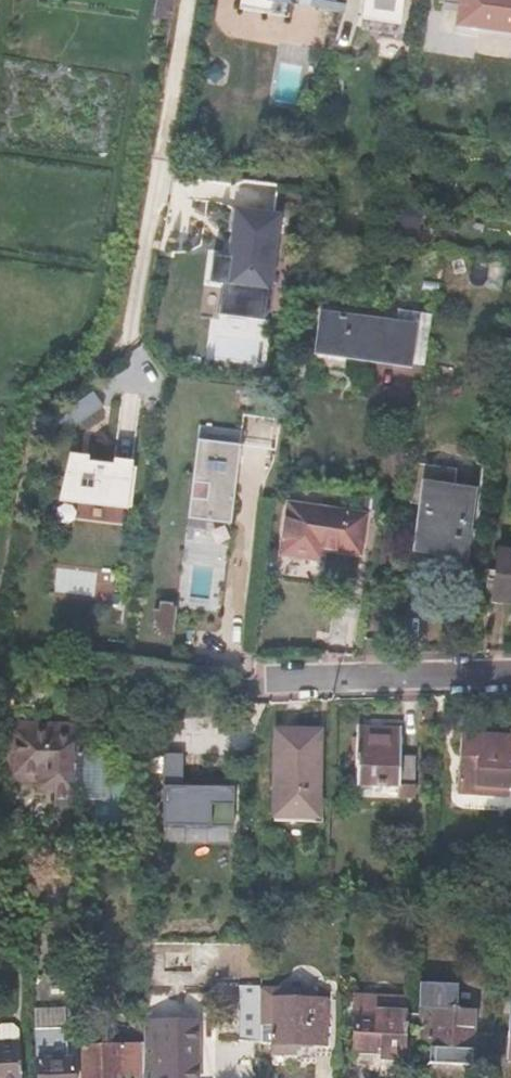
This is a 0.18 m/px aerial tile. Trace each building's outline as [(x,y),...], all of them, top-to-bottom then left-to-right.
[(174,23),(177,0),(162,0),(159,15),(164,16),(163,20),(174,23)] [(344,10),(344,7),(346,0),(294,0),(344,10)] [(457,25),(510,32),(510,0),(460,0),(460,1),(457,25)] [(240,211),(233,257),(213,254),(209,282),(226,284),(221,314),(266,320),(281,216),(240,211)] [(316,352),(314,363),(344,367),(346,353),(411,359),(416,309),(398,307),(397,321),(324,314),(320,350),(316,352)] [(89,392),(63,410),(73,423),(98,405),(89,392)] [(240,429),(200,425),(193,482),(207,484),(205,502),(189,501),(187,519),(228,524),(233,486),(224,485),(226,470),(236,471),(240,429)] [(131,466),(68,459),(57,501),(127,509),(131,466)] [(428,485),(420,548),(466,554),(475,493),(428,485)] [(289,504),(282,554),(321,560),(323,549),(359,554),(365,515),(289,504)] [(494,573),(493,593),(484,592),(483,602),(491,603),(489,624),(510,626),(510,575),(494,573)] [(177,604),(160,602),(159,612),(152,612),(151,622),(156,623),(155,635),(174,637),(177,604)] [(9,778),(40,779),(41,772),(16,771),(18,726),(58,728),(59,728),(59,729),(60,729),(61,730),(62,731),(62,732),(62,733),(63,734),(63,735),(85,735),(86,734),(86,724),(86,722),(12,720),(9,778)] [(58,803),(83,804),(85,741),(85,735),(63,735),(63,734),(62,733),(62,732),(62,731),(61,730),(60,729),(59,729),(59,728),(58,728),(18,726),(16,771),(41,772),(40,779),(40,794),(58,795),(58,803)] [(358,726),(357,734),(381,735),(381,727),(358,726)] [(381,735),(357,734),(356,782),(411,782),(413,757),(400,755),(401,727),(381,727),(381,735)] [(320,731),(276,729),(273,816),(317,816),(320,731)] [(509,731),(509,736),(463,732),(459,794),(509,796),(508,783),(510,783),(510,731),(509,731)] [(85,741),(83,804),(111,805),(112,775),(112,774),(112,773),(112,772),(111,771),(111,770),(111,769),(110,768),(110,767),(110,766),(109,765),(109,764),(109,763),(108,762),(108,761),(107,761),(107,760),(106,759),(106,758),(105,757),(104,756),(103,755),(103,754),(102,753),(101,752),(100,751),(99,750),(98,750),(98,749),(97,748),(96,748),(95,747),(95,746),(94,746),(93,745),(92,745),(91,744),(90,744),(89,743),(88,743),(88,742),(87,742),(85,741)] [(166,779),(183,779),(183,751),(166,751),(166,779)] [(167,782),(167,824),(232,824),(232,781),(167,782)] [(240,1040),(259,1040),(259,999),(260,980),(238,980),(240,1040)] [(259,999),(259,1040),(316,1043),(316,1052),(339,1051),(340,996),(273,996),(273,1000),(259,999)] [(417,1009),(415,1043),(429,1043),(429,1048),(471,1049),(473,1007),(432,1005),(431,1009),(417,1009)] [(353,1011),(352,1049),(380,1051),(380,1058),(400,1059),(403,1013),(353,1011)] [(145,1077),(191,1077),(192,1017),(156,1017),(157,1025),(146,1024),(145,1048),(145,1077)] [(21,1043),(21,1031),(16,1026),(3,1026),(0,1030),(0,1044),(21,1043)] [(22,1043),(21,1043),(0,1044),(0,1077),(22,1077),(22,1043)] [(145,1077),(145,1048),(85,1046),(85,1077),(119,1077),(119,1076),(145,1077)] [(41,1059),(41,1077),(76,1077),(75,1059),(41,1059)]
